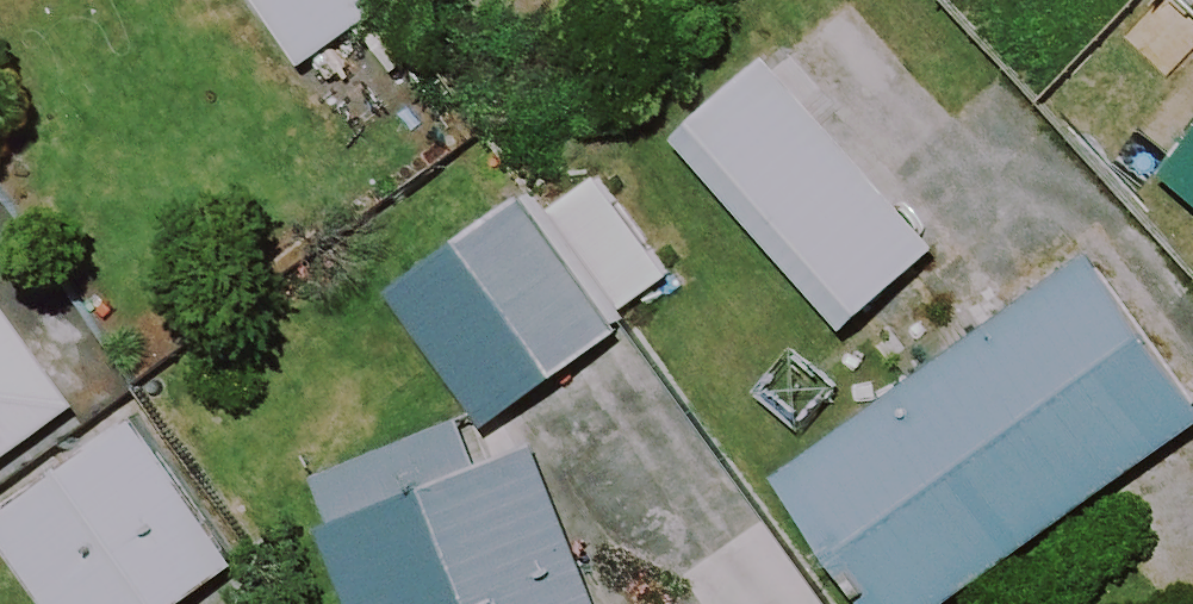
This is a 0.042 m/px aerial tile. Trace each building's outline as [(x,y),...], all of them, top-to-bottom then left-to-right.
[(315,49),(371,10),(405,59),(437,37),(411,0),(281,0),(315,49)] [(955,226),(783,34),(689,119),(861,310),(955,226)] [(1180,153),(1192,163),(1192,136),(1180,153)] [(637,310),(539,174),(400,273),(498,409),(637,310)] [(1107,229),(797,458),(906,603),(950,603),(1192,425),(1192,344),(1107,229)] [(95,391),(14,279),(0,289),(0,458),(95,391)] [(152,394),(0,502),(73,603),(172,603),(258,542),(152,394)] [(480,400),(335,456),(348,501),(338,504),(375,603),(629,603),(555,422),(498,441),(480,400)]
